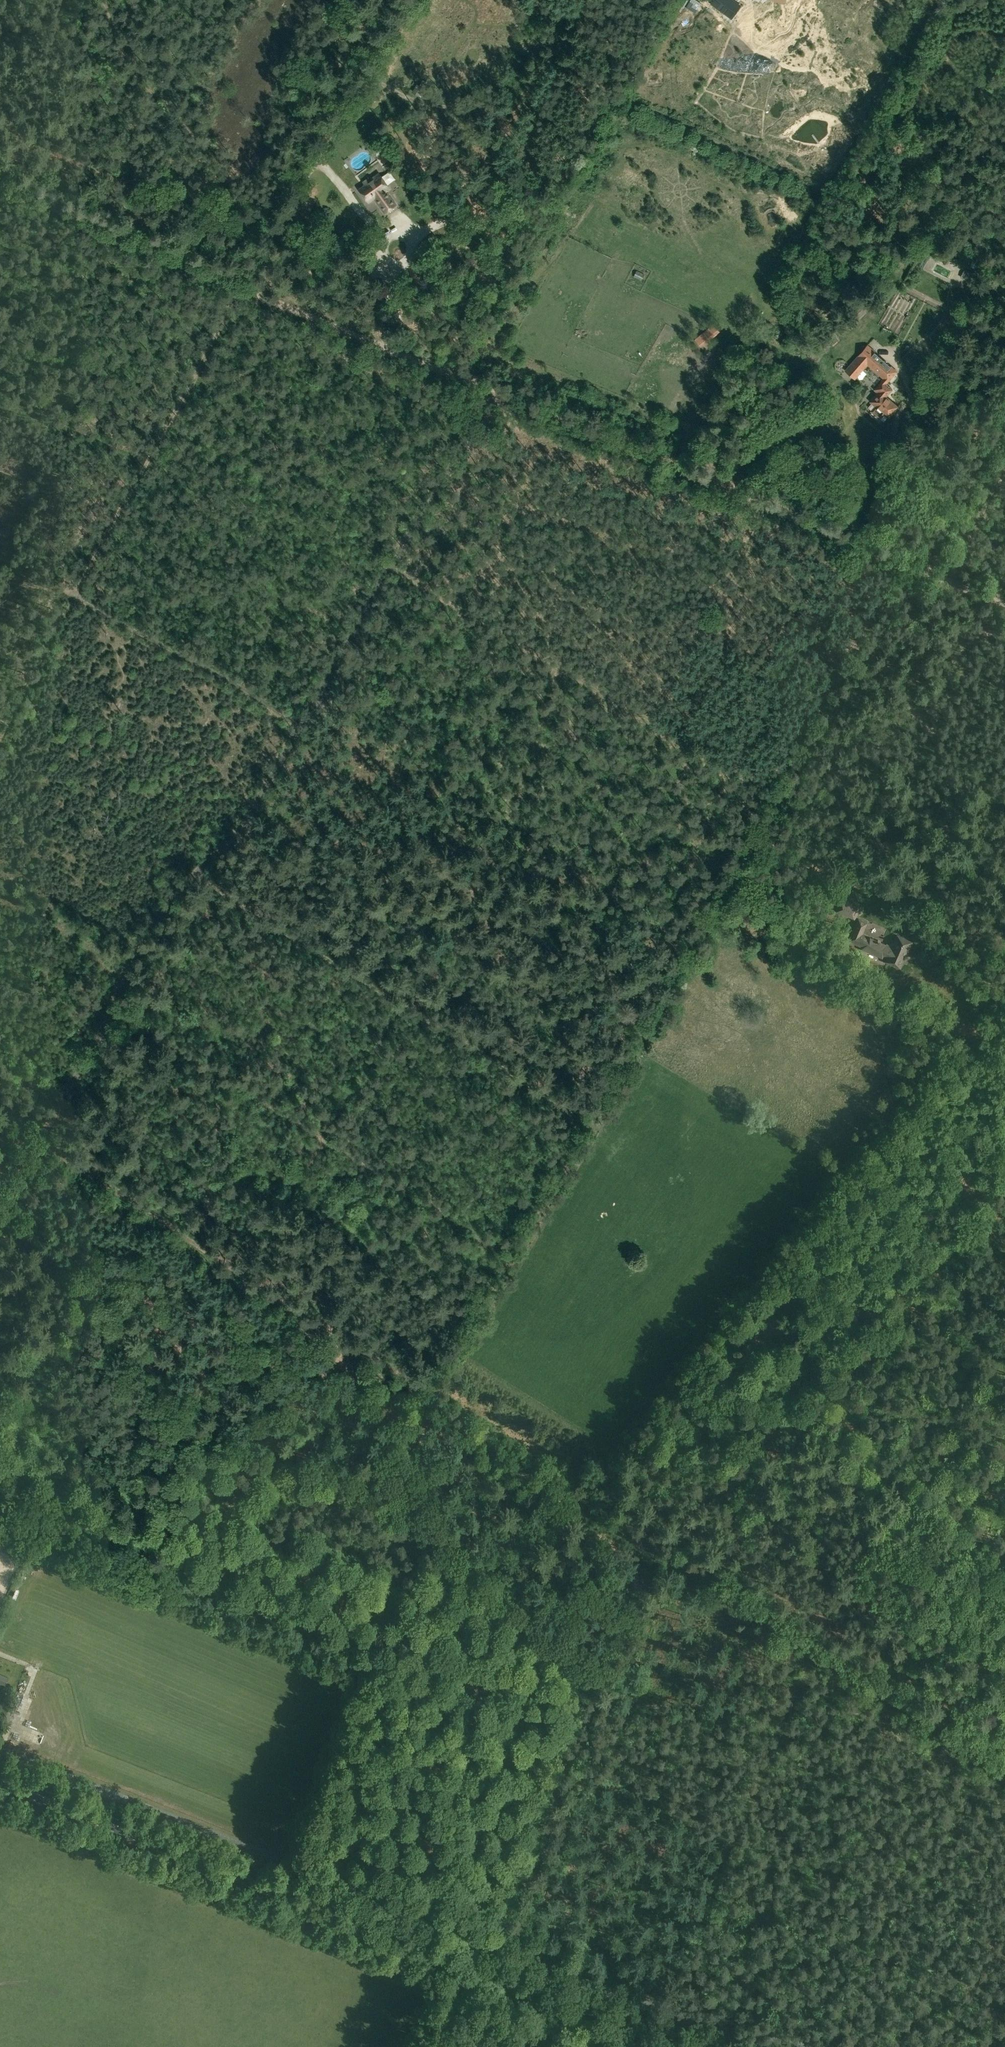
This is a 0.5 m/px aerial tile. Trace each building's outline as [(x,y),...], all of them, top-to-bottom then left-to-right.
[(712,4),(729,18),(735,11),(736,12),(739,8),(729,0),(715,0),(712,4)] [(375,198),(384,212),(396,204),(387,190),(389,189),(381,176),(373,181),(372,178),(365,182),(366,184),(359,188),(368,202),(375,198)] [(783,203),(779,209),(785,214),(790,207),(783,203)] [(611,259),(622,246),(614,238),(602,251),(611,259)] [(919,257),(914,269),(925,273),(930,261),(919,257)] [(972,282),(976,273),(964,268),(960,277),(972,282)] [(636,270),(634,277),(641,281),(644,274),(636,270)] [(694,340),(701,347),(720,332),(713,324),(694,340)] [(874,389),(877,392),(869,401),(875,406),(871,411),(880,419),(884,414),(888,417),(897,407),(887,396),(892,389),(886,384),(897,371),(868,346),(853,364),(863,374),(870,367),(884,379),(874,389)] [(870,373),(864,380),(873,388),(880,381),(870,373)] [(854,919),(855,921),(861,907),(841,899),(836,911),(837,911),(854,919)] [(889,959),(888,962),(901,967),(911,942),(898,937),(893,948),(862,934),(867,923),(859,920),(850,941),(865,947),(864,949),(889,959)]
